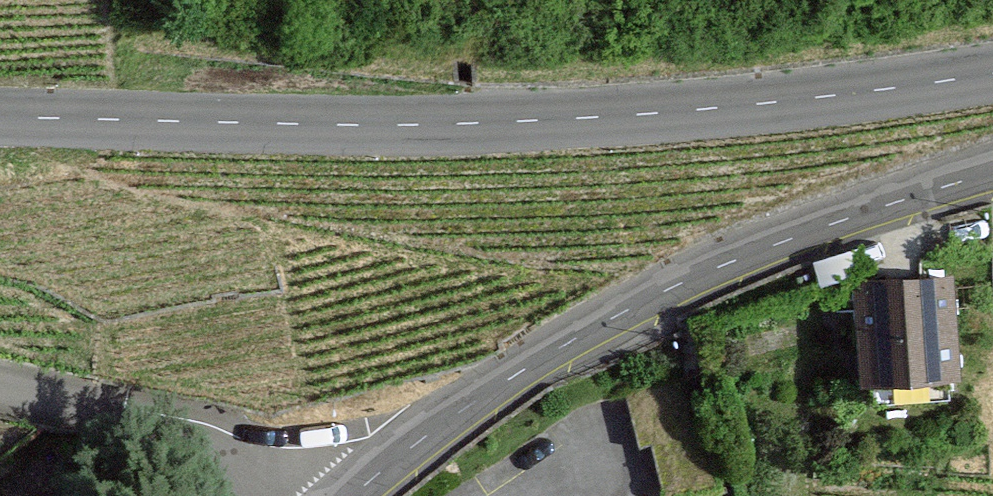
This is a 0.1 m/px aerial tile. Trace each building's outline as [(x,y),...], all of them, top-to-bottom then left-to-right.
[(813,249),(822,279),(869,269),(864,239),(813,249)] [(951,269),(864,278),(872,363),(959,355),(951,269)] [(30,486),(11,495),(35,495),(30,486)]
